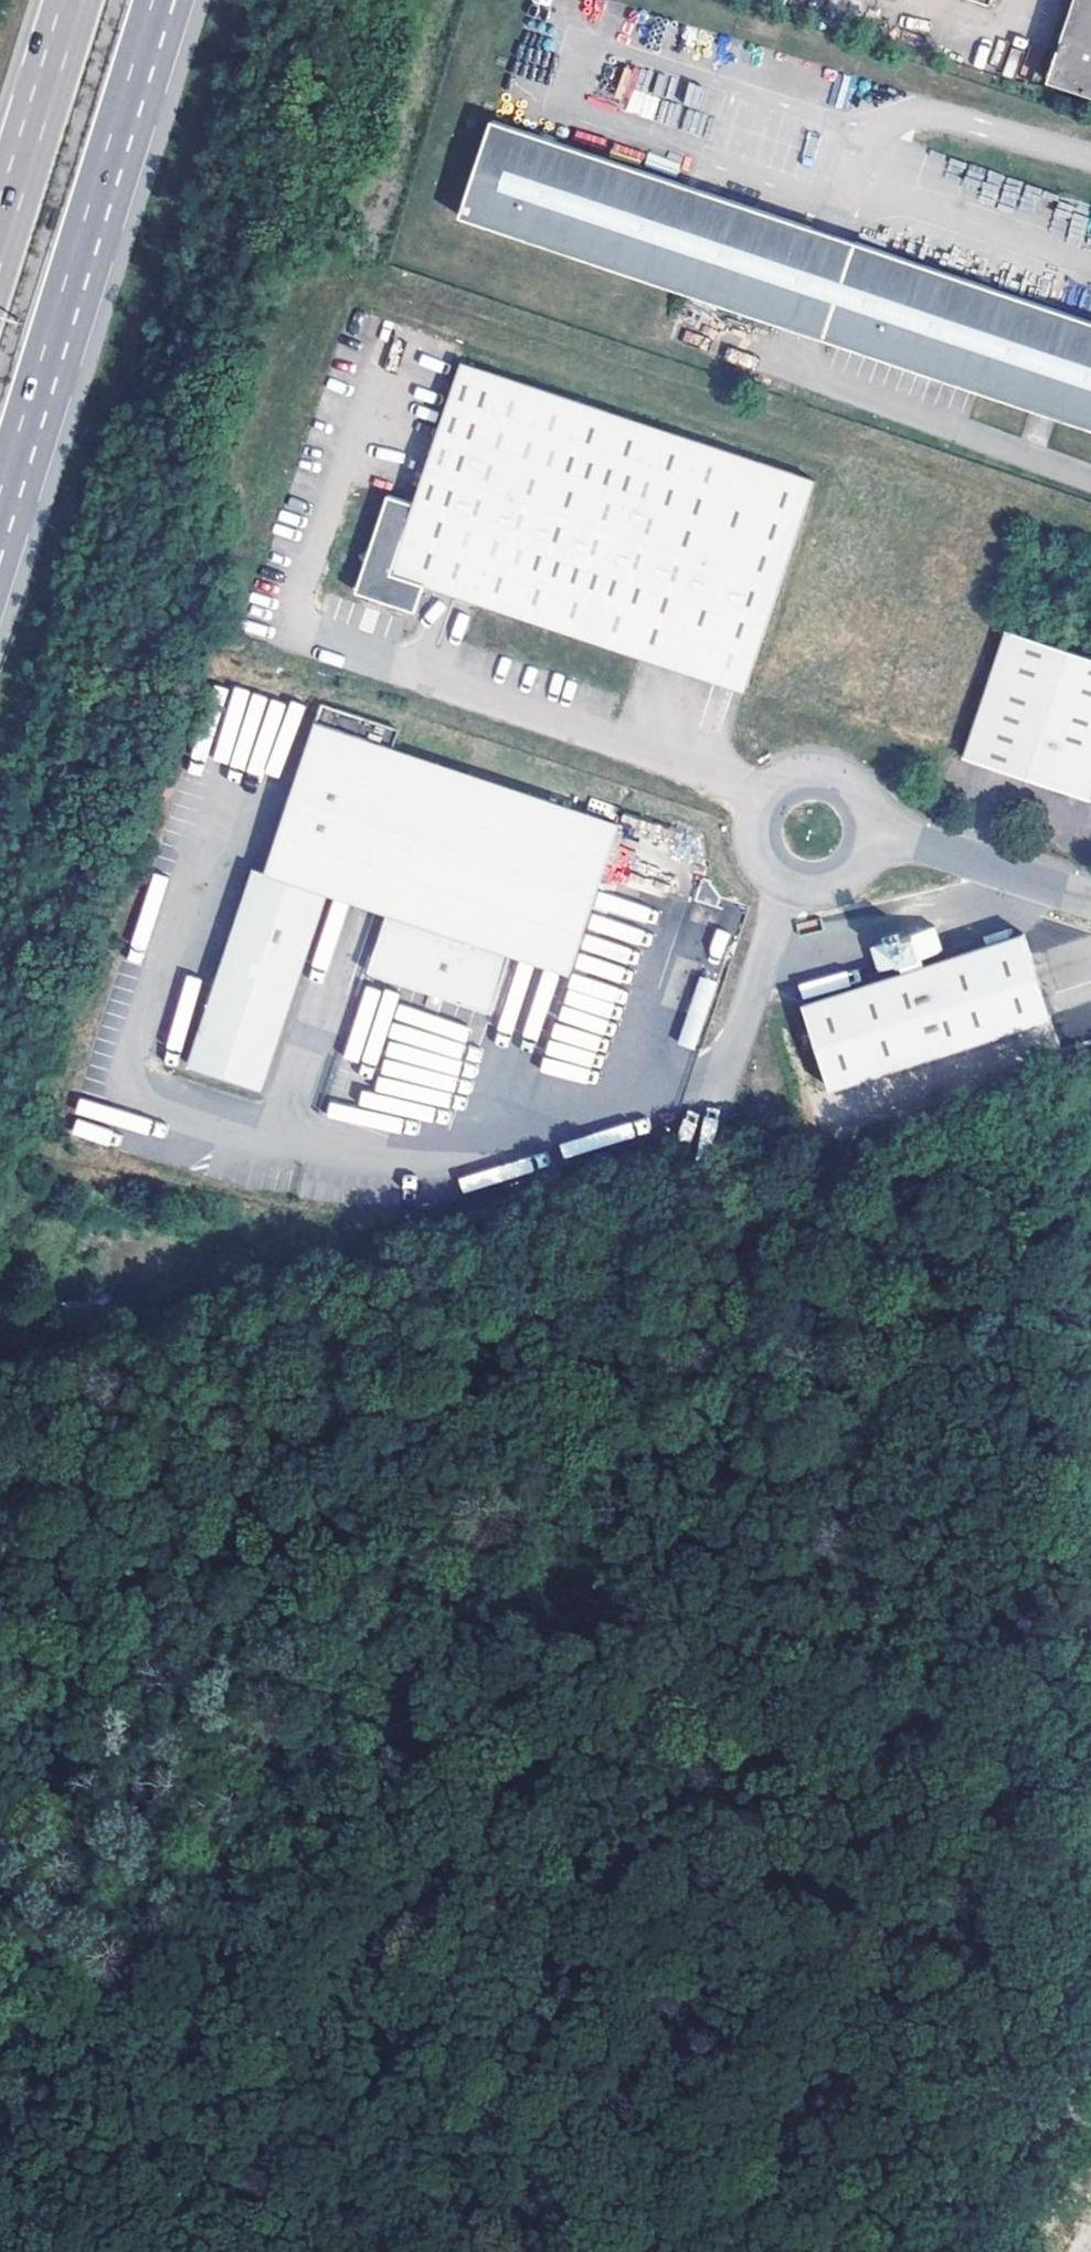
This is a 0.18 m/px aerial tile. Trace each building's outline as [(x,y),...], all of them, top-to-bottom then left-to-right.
[(1050,82),(1090,95),(1090,0),(1077,0),(1050,82)] [(462,219),(1090,428),(1090,320),(496,121),(462,219)] [(381,617),(415,628),(425,598),(743,702),(812,490),(567,409),(456,374),(410,516),(387,509),(376,547),(366,555),(367,570),(355,608),(364,612),(362,617),(378,623),(381,617)] [(1090,803),(1090,663),(1005,635),(965,762),(1090,803)] [(403,747),(327,723),(271,879),(321,923),(329,897),(382,917),(371,974),(494,1018),(510,955),(603,986),(623,921),(597,910),(624,827),(398,765),(403,747)] [(321,923),(271,879),(252,872),(209,1003),(285,1028),(321,923)] [(1023,929),(801,994),(826,1079),(1047,1015),(1023,929)] [(701,1030),(715,979),(700,974),(685,1026),(701,1030)] [(285,1028),(209,1003),(191,1072),(264,1091),(285,1028)]
